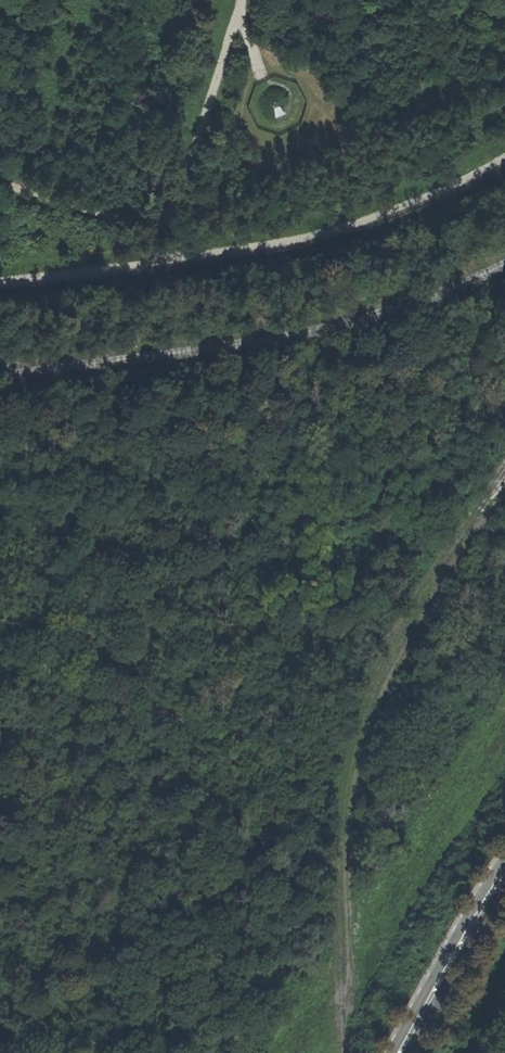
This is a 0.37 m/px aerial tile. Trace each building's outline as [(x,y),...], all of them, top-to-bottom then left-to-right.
[(276,108),(278,107),(280,106),(281,105),(281,103),(281,101),(280,99),(278,98),(276,98),(274,98),(273,99),(272,101),(271,103),(272,105),(273,106),(274,107),(276,108)]
